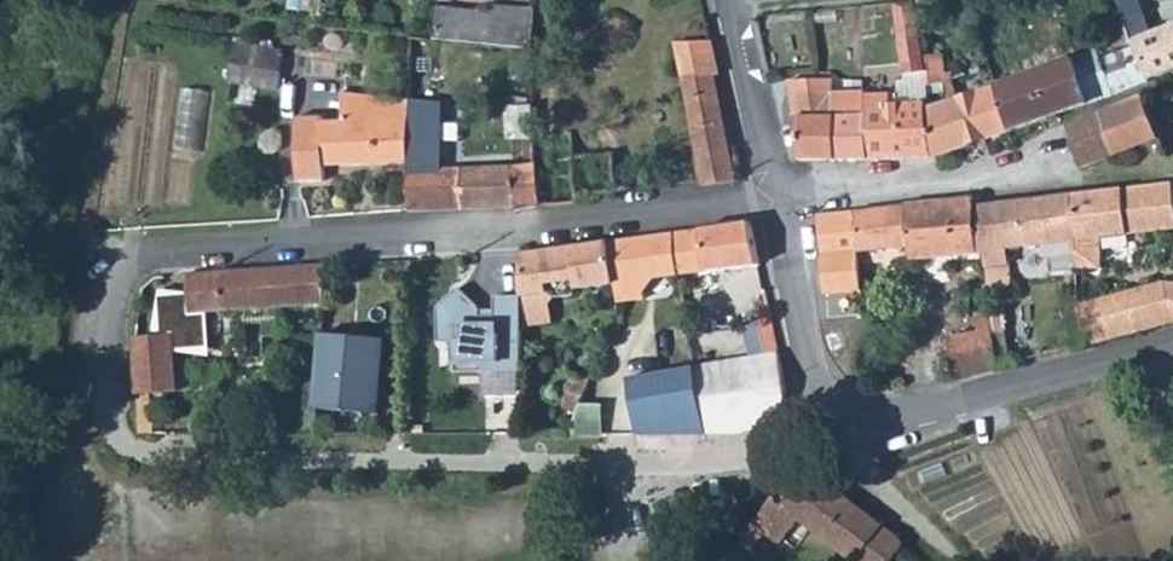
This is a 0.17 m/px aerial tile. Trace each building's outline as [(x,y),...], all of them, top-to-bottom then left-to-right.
[(890,0),(897,35),(919,31),(914,0),(895,0),(890,0)] [(1110,16),(1104,18),(1113,46),(1132,41),(1132,39),(1119,0),(1106,0),(1110,16)] [(1136,25),(1151,18),(1143,0),(1125,0),(1136,25)] [(489,13),(486,43),(534,47),(534,9),(489,4),(489,13)] [(440,8),(438,37),(441,37),(486,43),(489,13),(440,8)] [(1132,39),(1132,41),(1133,44),(1147,80),(1172,69),(1172,22),(1132,39)] [(919,31),(897,35),(903,70),(924,67),(923,55),(919,31)] [(408,35),(406,98),(406,107),(409,107),(407,162),(406,176),(408,176),(409,207),(517,204),(513,163),(437,168),(437,150),(439,150),(439,92),(441,37),(438,37),(408,35)] [(711,40),(676,42),(702,178),(703,185),(736,180),(714,73),(719,72),(711,40)] [(486,43),(483,76),(532,81),(534,47),(486,43)] [(235,44),(232,65),(262,69),(265,49),(235,44)] [(1133,44),(1099,54),(1107,76),(1104,77),(1110,93),(1147,80),(1133,44)] [(1096,47),(996,82),(1011,129),(1110,93),(1104,77),(1107,76),(1099,54),(1098,51),(1096,47)] [(265,49),(262,69),(280,73),(283,53),(265,49)] [(942,52),(923,55),(924,67),(926,84),(946,82),(942,52)] [(232,65),(230,80),(260,85),(262,69),(232,65)] [(904,75),(894,75),(895,89),(889,90),(892,101),(928,98),(926,84),(924,67),(903,70),(904,75)] [(262,69),(260,85),(278,88),(280,73),(262,69)] [(894,75),(863,78),(864,91),(865,113),(867,114),(868,159),(933,156),(928,105),(928,98),(892,101),(889,90),(895,89),(894,75)] [(796,129),(799,159),(868,159),(867,114),(865,113),(864,91),(833,92),(832,80),(789,79),(796,129)] [(996,82),(928,105),(933,156),(1011,129),(996,82)] [(178,146),(206,148),(212,88),(184,85),(178,146)] [(406,107),(406,98),(347,92),(348,119),(320,121),(320,116),(297,116),(299,178),(322,178),(321,164),(407,162),(409,107),(406,107)] [(1143,92),(1100,109),(1116,153),(1158,136),(1159,136),(1143,92)] [(510,139),(512,139),(535,139),(533,103),(505,106),(507,135),(510,139)] [(1116,153),(1100,109),(1079,117),(1069,127),(1081,166),(1116,153)] [(535,139),(512,139),(513,163),(517,204),(517,208),(541,204),(541,199),(535,139)] [(1072,194),(1077,239),(1075,265),(1100,266),(1100,236),(1172,226),(1172,186),(1172,182),(1072,194)] [(1025,199),(973,205),(975,225),(979,225),(987,292),(1009,291),(1006,247),(1024,244),(1077,239),(1072,194),(1025,199)] [(902,203),(853,209),(856,249),(857,251),(881,247),(908,245),(910,258),(978,251),(975,225),(973,205),(972,198),(902,203)] [(853,209),(816,215),(820,251),(856,249),(853,209)] [(749,221),(671,232),(678,273),(758,263),(749,221)] [(671,232),(608,240),(613,282),(615,301),(643,297),(642,291),(653,276),(678,273),(671,232)] [(1077,239),(1024,244),(1026,257),(1076,251),(1077,239)] [(608,240),(520,253),(520,294),(520,295),(543,292),(613,282),(608,240)] [(158,331),(133,332),(135,389),(177,386),(174,344),(207,342),(204,310),(324,302),(326,262),(185,272),(186,290),(156,293),(158,331)] [(1077,303),(1085,342),(1172,318),(1172,281),(1158,280),(1077,303)] [(480,303),(455,286),(437,313),(438,342),(455,341),(456,372),(483,372),(483,362),(521,362),(521,324),(520,295),(520,294),(494,295),(494,309),(480,309),(480,303)] [(543,292),(520,295),(521,324),(548,320),(543,292)] [(767,303),(744,313),(747,326),(771,322),(767,303)] [(746,355),(692,364),(702,431),(740,431),(755,428),(763,425),(772,420),(778,413),(784,404),(785,400),(786,394),(784,381),(771,322),(747,326),(742,327),(746,355)] [(990,326),(948,336),(952,375),(952,378),(997,365),(991,330),(990,326)] [(382,336),(322,332),(319,381),(318,406),(378,409),(382,336)] [(644,373),(626,376),(634,431),(634,432),(702,431),(692,364),(644,373)] [(590,374),(566,431),(634,431),(626,376),(590,374)] [(285,432),(316,432),(318,406),(319,381),(288,380),(285,432)] [(151,401),(136,402),(137,430),(152,431),(151,401)] [(752,521),(764,529),(779,542),(800,518),(858,560),(896,560),(907,546),(810,468),(784,499),(776,492),(752,521)] [(752,521),(737,540),(748,548),(764,529),(752,521)]
